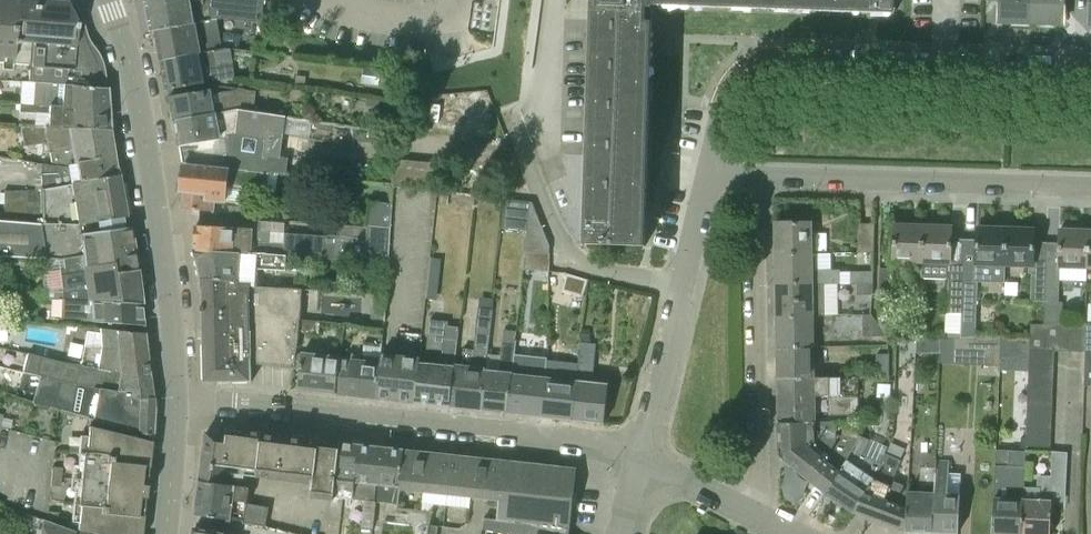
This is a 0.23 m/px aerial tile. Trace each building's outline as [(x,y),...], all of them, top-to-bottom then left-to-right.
[(29,41),(14,40),(17,0),(0,0),(0,82),(27,83),(29,41)] [(29,41),(27,83),(33,83),(62,85),(106,88),(106,86),(101,86),(100,64),(87,64),(88,45),(85,45),(77,44),(76,22),(66,22),(68,3),(56,2),(34,0),(17,0),(14,40),(29,41)] [(262,23),(265,0),(146,0),(152,32),(154,31),(216,19),(221,18),(262,23)] [(651,86),(653,22),(646,21),(646,7),(654,7),(654,6),(895,14),(896,0),(592,0),(584,244),(645,246),(647,221),(651,86)] [(1032,23),(1033,0),(1000,0),(1000,22),(1032,23)] [(1032,23),(1064,24),(1065,0),(1033,0),(1032,23)] [(162,60),(229,49),(229,47),(222,46),(216,19),(154,31),(157,45),(158,45),(161,60),(162,60)] [(169,90),(220,81),(234,78),(229,49),(162,60),(167,90),(169,90)] [(391,86),(399,86),(400,70),(391,70),(391,86)] [(45,105),(108,109),(107,88),(106,88),(62,85),(33,83),(32,104),(39,105),(45,105)] [(211,90),(170,97),(174,121),(176,121),(238,109),(253,112),(255,98),(256,93),(240,90),(240,91),(211,90)] [(47,126),(109,130),(108,109),(45,105),(39,105),(38,114),(48,115),(47,126)] [(184,164),(270,173),(287,175),(289,158),(281,157),(286,117),(281,116),(238,109),(176,121),(183,164),(184,164)] [(72,163),(114,155),(109,130),(47,126),(20,124),(20,128),(24,147),(46,143),(48,154),(70,149),(72,163)] [(78,182),(117,175),(114,155),(72,163),(73,165),(75,165),(78,182)] [(393,185),(408,186),(423,188),(439,189),(441,164),(426,162),(410,161),(395,160),(393,185)] [(185,209),(216,212),(216,203),(227,204),(245,206),(247,188),(256,189),(268,189),(270,173),(184,164),(181,192),(185,193),(182,209),(185,209)] [(42,223),(77,225),(124,217),(117,175),(78,182),(40,189),(42,223)] [(42,223),(40,190),(4,191),(4,221),(42,223)] [(367,225),(391,228),(393,202),(369,200),(367,225)] [(528,231),(529,225),(531,202),(505,200),(502,228),(528,231)] [(42,223),(4,221),(0,221),(0,257),(60,260),(63,260),(82,258),(79,234),(77,225),(42,223)] [(776,254),(812,254),(812,223),(776,223),(776,254)] [(858,253),(874,253),(875,224),(859,224),(858,253)] [(326,258),(388,263),(391,228),(367,225),(367,230),(337,227),(336,236),(328,235),(285,231),(286,256),(326,258)] [(550,253),(550,246),(542,226),(529,225),(528,231),(526,251),(550,253)] [(893,263),(922,264),(923,226),(895,225),(893,263)] [(194,251),(242,254),(286,256),(285,231),(272,231),(255,229),(235,228),(196,226),(194,251)] [(947,314),(962,315),(964,240),(952,240),(952,227),(923,226),(922,264),(922,277),(949,278),(947,314)] [(114,275),(137,272),(137,271),(136,271),(130,227),(79,234),(82,258),(83,267),(112,263),(114,275)] [(964,240),(962,315),(961,338),(975,337),(977,302),(978,302),(978,282),(1005,283),(1006,267),(1006,228),(978,227),(977,240),(964,240)] [(1031,301),(1045,302),(1047,243),(1035,242),(1035,229),(1006,228),(1006,267),(1029,268),(1029,273),(1032,273),(1031,301)] [(1063,269),(1087,270),(1089,231),(1061,230),(1060,243),(1047,243),(1045,302),(1059,302),(1060,274),(1063,274),(1063,269)] [(240,287),(240,283),(242,254),(194,251),(196,257),(197,257),(201,278),(201,285),(240,287)] [(524,269),(549,272),(550,253),(526,251),(524,269)] [(840,270),(812,270),(812,254),(776,254),(777,286),(824,285),(840,284),(840,270)] [(61,300),(141,303),(141,301),(140,301),(136,273),(137,273),(137,272),(114,275),(112,263),(83,267),(82,258),(63,260),(64,270),(59,270),(60,276),(62,292),(61,300)] [(879,302),(893,302),(895,269),(880,268),(879,302)] [(858,284),(873,284),(874,272),(850,272),(850,284),(858,284)] [(295,367),(298,332),(300,320),(303,290),(251,284),(240,283),(240,287),(201,285),(202,312),(203,345),(214,345),(215,383),(252,382),(252,362),(295,367)] [(858,295),(873,295),(873,284),(858,284),(858,295)] [(778,316),(814,316),(825,316),(824,285),(777,286),(778,316)] [(61,300),(62,292),(44,291),(43,303),(57,304),(57,300),(61,300)] [(141,303),(61,300),(61,319),(79,319),(80,321),(119,325),(119,331),(143,334),(141,303)] [(482,410),(486,370),(493,310),(479,308),(475,350),(464,349),(462,364),(456,363),(452,407),(482,410)] [(864,337),(889,337),(872,315),(863,315),(864,337)] [(778,347),(815,347),(814,316),(778,316),(778,347)] [(416,403),(452,407),(456,363),(460,327),(448,326),(449,321),(430,319),(427,348),(444,350),(442,365),(420,363),(416,403)] [(300,320),(298,332),(320,334),(321,322),(300,320)] [(1030,351),(1055,352),(1070,352),(1072,323),(1031,324),(1030,337),(1030,351)] [(1070,352),(1085,353),(1087,323),(1072,323),(1070,352)] [(80,366),(149,378),(143,334),(119,331),(99,329),(99,333),(85,332),(83,348),(80,366)] [(482,410),(509,413),(516,354),(517,341),(517,330),(505,329),(500,371),(486,370),(482,410)] [(975,337),(961,338),(954,339),(954,366),(1001,366),(1001,359),(1002,337),(975,337)] [(1002,337),(1001,359),(1029,359),(1030,351),(1030,337),(1002,337)] [(605,423),(609,383),(593,381),(597,344),(581,342),(580,343),(579,358),(577,375),(577,379),(573,420),(605,423)] [(356,396),(376,399),(382,347),(364,345),(363,356),(353,355),(353,358),(342,357),(338,394),(356,396)] [(779,378),(815,378),(815,347),(778,347),(779,378)] [(1055,361),(1055,352),(1030,351),(1029,359),(1029,360),(1055,361)] [(298,390),(338,394),(342,357),(302,352),(298,390)] [(133,401),(152,398),(149,378),(80,366),(65,363),(27,353),(22,373),(63,382),(116,392),(131,392),(133,401)] [(546,377),(548,358),(516,354),(509,413),(542,416),(546,377)] [(877,377),(890,377),(890,355),(877,355),(877,377)] [(390,400),(416,403),(420,363),(395,360),(390,400)] [(1029,360),(1029,370),(1055,371),(1055,361),(1029,360)] [(1054,381),(1055,371),(1029,370),(1029,380),(1054,381)] [(573,420),(577,379),(568,379),(546,377),(542,416),(573,420)] [(779,396),(816,396),(830,396),(859,396),(858,377),(815,378),(779,378),(779,396)] [(1029,380),(1028,390),(1054,391),(1054,381),(1029,380)] [(87,438),(151,445),(152,437),(153,408),(152,398),(133,401),(131,392),(116,392),(116,404),(105,403),(104,405),(39,386),(34,404),(89,420),(88,427),(87,438)] [(1028,390),(1028,400),(1053,401),(1054,391),(1028,390)] [(779,423),(825,422),(825,411),(816,411),(816,396),(779,396),(779,423)] [(859,414),(859,396),(830,396),(830,415),(859,414)] [(1053,411),(1053,401),(1028,400),(1027,410),(1053,411)] [(1027,410),(1027,420),(1053,421),(1053,411),(1027,410)] [(1052,431),(1053,421),(1027,420),(1027,430),(1052,431)] [(781,457),(802,474),(836,422),(836,421),(825,422),(779,423),(780,455),(781,457)] [(826,493),(854,512),(882,462),(864,454),(870,440),(876,425),(866,421),(848,460),(826,493)] [(826,493),(848,460),(835,453),(837,440),(836,422),(802,474),(826,493)] [(226,476),(226,467),(231,430),(228,430),(227,435),(206,433),(201,473),(226,476)] [(257,478),(301,483),(306,440),(231,430),(226,467),(258,471),(257,478)] [(1027,430),(1026,440),(1052,441),(1052,431),(1027,430)] [(146,491),(151,445),(87,438),(78,437),(75,464),(71,464),(68,494),(72,495),(69,523),(77,524),(77,530),(95,533),(141,533),(146,491)] [(311,498),(330,500),(337,443),(306,440),(301,483),(313,484),(311,498)] [(1026,451),(1051,452),(1051,450),(1052,441),(1026,440),(1026,451)] [(353,499),(358,446),(337,443),(330,500),(326,533),(340,533),(344,498),(353,499)] [(374,528),(378,487),(383,446),(358,444),(358,446),(353,499),(365,501),(362,527),(374,528)] [(398,489),(401,489),(406,449),(383,446),(378,487),(398,489)] [(401,489),(425,492),(429,452),(406,449),(401,489)] [(1052,476),(1051,478),(1067,478),(1068,453),(1068,451),(1064,451),(1051,450),(1051,452),(1052,452),(1052,476)] [(425,492),(448,494),(453,454),(429,452),(425,492)] [(906,531),(933,533),(937,460),(937,453),(921,453),(920,459),(919,459),(918,483),(909,482),(909,486),(906,531)] [(1025,487),(1025,484),(1025,466),(1010,466),(1007,466),(1008,454),(997,453),(996,465),(995,465),(992,533),(1022,533),(1025,487)] [(448,494),(473,497),(477,457),(453,454),(448,494)] [(854,512),(906,531),(909,486),(894,480),(902,461),(885,454),(882,462),(854,512)] [(488,490),(573,499),(576,468),(492,459),(488,490)] [(933,533),(958,533),(959,533),(961,493),(948,493),(950,460),(937,460),(933,533)] [(50,486),(60,487),(62,468),(52,467),(50,486)] [(245,522),(248,504),(251,488),(225,485),(226,476),(201,473),(196,515),(228,520),(228,522),(232,522),(232,520),(245,522)] [(1041,501),(1042,488),(1025,487),(1022,533),(1051,533),(1052,502),(1041,501)] [(566,533),(569,533),(573,499),(488,490),(487,498),(500,500),(498,520),(534,527),(566,533)] [(248,504),(245,522),(266,526),(270,507),(248,504)] [(47,521),(57,524),(58,512),(48,512),(47,521)] [(502,533),(532,533),(534,527),(498,520),(484,518),(482,529),(502,533)] [(73,530),(73,532),(43,521),(41,533),(84,533),(73,530)] [(439,526),(437,526),(430,525),(429,533),(438,533),(439,526)]
